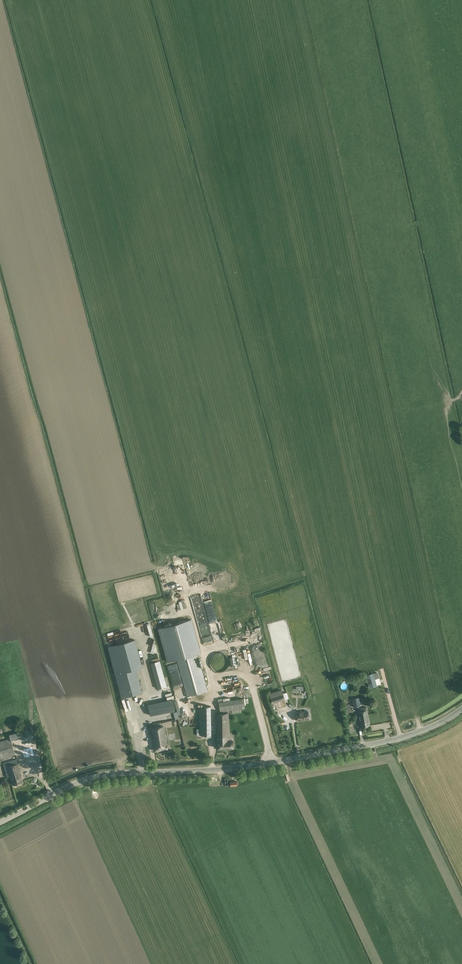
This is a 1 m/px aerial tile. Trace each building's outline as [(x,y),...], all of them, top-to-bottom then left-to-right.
[(183,608),(186,607),(184,599),(181,600),(182,604),(176,605),(177,611),(183,609),(183,608)] [(214,644),(208,618),(199,620),(199,617),(197,617),(204,646),(214,644)] [(192,619),(158,628),(168,662),(177,659),(197,654),(201,653),(192,619)] [(154,653),(158,646),(154,643),(157,638),(155,637),(151,643),(153,644),(148,651),(151,653),(152,651),(154,653)] [(108,647),(122,699),(142,693),(136,670),(143,667),(135,640),(108,647)] [(197,654),(177,659),(187,697),(207,691),(206,686),(204,679),(200,663),(197,654)] [(151,663),(158,689),(159,691),(163,690),(162,688),(167,686),(160,660),(151,663)] [(379,678),(377,673),(366,676),(370,688),(377,686),(375,679),(379,678)] [(285,700),(282,690),(269,694),(270,697),(272,704),(285,700)] [(219,702),(220,712),(232,711),(232,713),(241,712),(240,709),(245,709),(243,698),(219,702)] [(343,699),(346,713),(352,712),(349,698),(343,699)] [(352,699),(353,707),(360,706),(359,698),(352,699)] [(172,699),(148,704),(150,716),(174,711),(172,699)] [(211,706),(199,706),(200,735),(206,735),(206,737),(211,737),(211,732),(211,706)] [(367,707),(358,709),(361,727),(369,725),(367,707)] [(295,712),(296,721),(309,720),(308,711),(295,712)] [(217,737),(225,736),(230,736),(230,735),(232,735),(232,732),(230,733),(228,712),(216,713),(217,737)] [(155,751),(168,749),(164,726),(151,729),(155,751)] [(15,753),(11,741),(24,737),(23,730),(0,737),(1,741),(0,741),(0,758),(15,753)] [(230,736),(225,736),(225,748),(234,747),(233,742),(233,740),(230,741),(230,736)] [(35,751),(24,753),(26,762),(37,760),(35,751)] [(13,785),(23,782),(17,759),(3,763),(7,777),(11,776),(13,785)]
